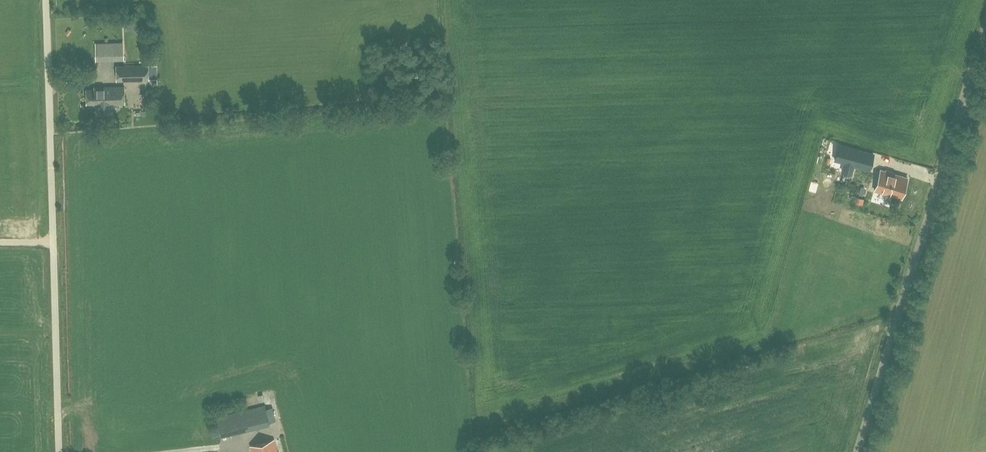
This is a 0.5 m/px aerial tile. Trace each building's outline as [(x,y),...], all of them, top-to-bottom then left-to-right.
[(96,57),(123,56),(123,43),(96,44),(96,57)] [(117,66),(117,80),(149,79),(148,65),(117,66)] [(113,114),(112,104),(125,103),(124,86),(95,87),(95,89),(87,90),(87,103),(94,102),(95,104),(97,104),(97,114),(113,114)] [(858,167),(868,170),(869,170),(869,169),(871,162),(871,161),(873,154),(874,154),(873,154),(863,151),(839,144),(835,160),(844,163),(845,163),(845,161),(854,164),(853,165),(854,165),(858,167)] [(886,171),(881,170),(875,190),(901,199),(907,178),(893,173),(893,172),(886,170),(886,171)] [(266,405),(216,417),(221,437),(271,425),(270,423),(267,409),(266,405)] [(275,439),(251,446),(253,451),(278,451),(275,439)]
